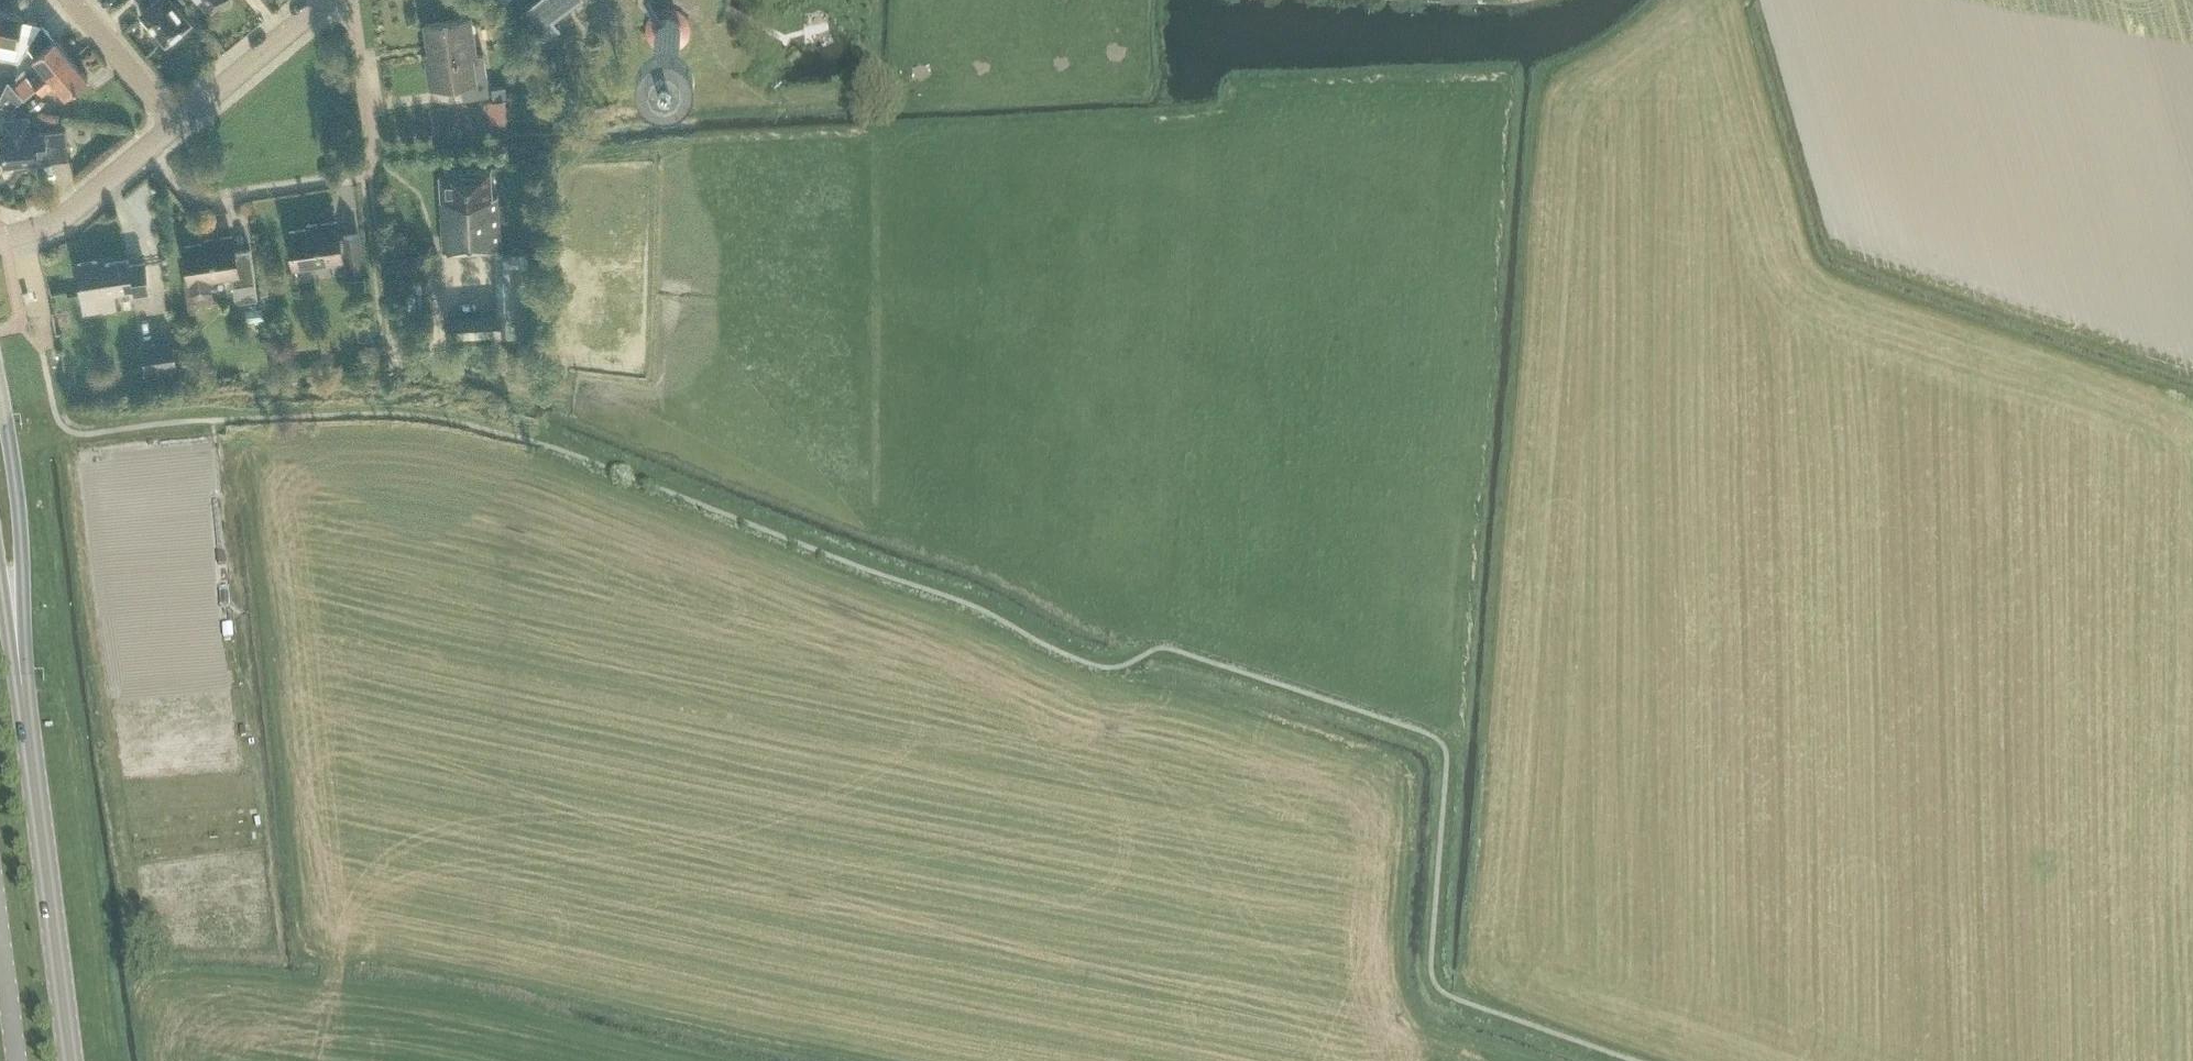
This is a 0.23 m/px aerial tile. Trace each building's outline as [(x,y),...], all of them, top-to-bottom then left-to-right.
[(149,6),(142,11),(166,41),(168,38),(170,41),(180,33),(178,30),(189,21),(171,0),(144,0),(149,6)] [(517,19),(539,46),(552,37),(538,16),(554,2),(559,6),(566,0),(538,0),(517,19)] [(674,50),(677,50),(679,48),(681,47),(683,45),(685,43),(686,41),(688,39),(689,37),(690,34),(690,31),(690,29),(690,26),(689,24),(689,21),(688,19),(686,16),(685,14),(683,12),(681,11),(679,9),(676,8),(674,7),(671,7),(669,7),(666,7),(663,7),(661,7),(658,8),(656,10),(654,11),(652,13),(650,15),(649,17),(647,19),(646,21),(646,24),(645,27),(645,29),(645,32),(646,34),(646,37),(647,39),(649,41),(650,44),(652,45),(654,47),(656,48),(659,50),(661,51),(664,51),(666,51),(669,51),(672,51),(674,50)] [(23,14),(0,10),(0,45),(1,39),(18,42),(23,14)] [(468,16),(424,22),(428,51),(427,52),(431,86),(460,81),(462,97),(488,93),(482,53),(473,54),(468,16)] [(44,67),(31,78),(37,85),(71,57),(55,37),(33,55),(44,67)] [(66,94),(87,76),(71,57),(37,85),(42,92),(55,81),(66,94)] [(37,85),(31,78),(27,74),(13,85),(23,97),(37,85)] [(0,95),(0,104),(12,106),(23,97),(13,85),(8,79),(0,95)] [(45,100),(38,92),(26,102),(33,110),(45,100)] [(570,92),(561,99),(568,108),(577,101),(570,92)] [(506,119),(504,97),(487,99),(489,121),(506,119)] [(30,132),(29,116),(3,118),(5,135),(0,135),(0,150),(1,164),(68,157),(65,129),(30,132)] [(444,175),(439,176),(440,189),(445,189),(445,199),(441,200),(444,251),(494,248),(499,248),(496,196),(492,196),(490,168),(444,171),(444,175)] [(307,228),(289,231),(294,265),(333,260),(334,269),(362,265),(357,231),(344,233),(344,238),(338,239),(335,219),(306,224),(307,228)] [(257,298),(250,248),(234,250),(232,234),(202,238),(203,243),(185,245),(192,291),(196,295),(207,293),(210,289),(209,277),(231,274),(235,297),(240,300),(257,298)] [(499,248),(494,248),(497,311),(499,334),(499,335),(504,335),(499,251),(499,248)] [(528,250),(499,251),(504,335),(533,333),(528,250)] [(113,289),(131,287),(131,292),(148,289),(144,261),(129,263),(128,259),(98,263),(97,259),(77,263),(84,309),(115,305),(113,289)] [(374,336),(373,330),(358,332),(359,339),(374,336)] [(177,367),(172,338),(141,343),(145,371),(177,367)]
